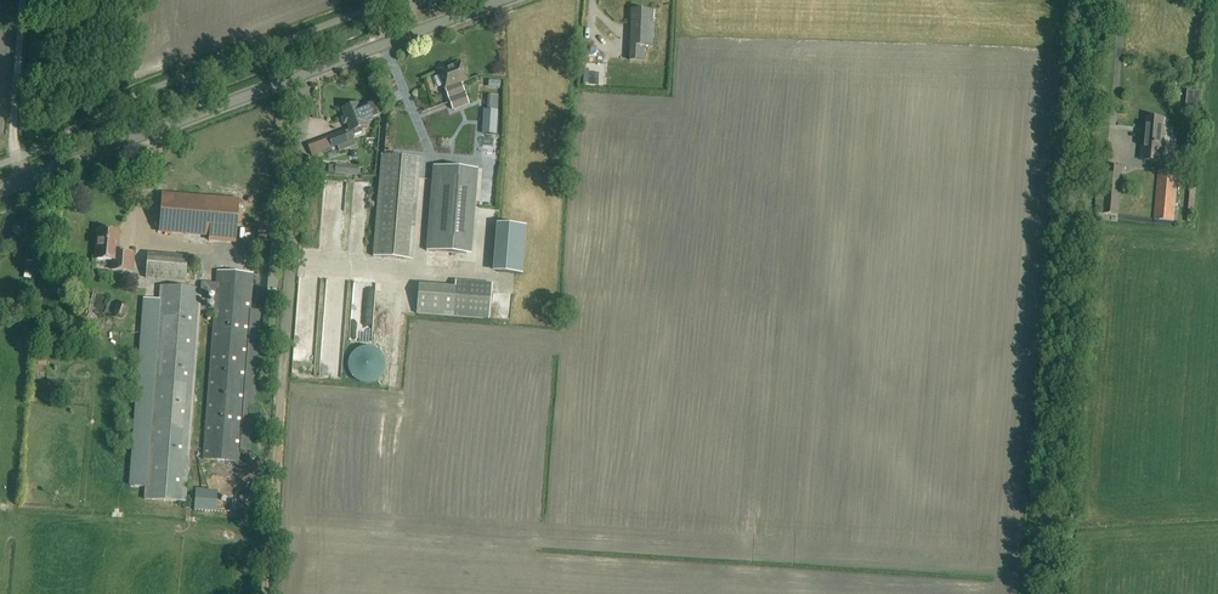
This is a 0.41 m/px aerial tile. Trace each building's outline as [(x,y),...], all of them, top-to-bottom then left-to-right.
[(652,47),(653,23),(652,23),(652,19),(653,19),(654,13),(653,13),(653,11),(650,11),(631,10),(631,11),(631,20),(630,38),(629,60),(643,61),(644,46),(652,47)] [(585,48),(584,53),(588,57),(592,57),(596,54),(596,49),(593,46),(589,45),(585,48)] [(469,104),(461,84),(467,81),(460,63),(437,71),(439,76),(443,86),(444,90),(445,90),(452,110),(469,104)] [(443,86),(439,76),(432,78),(436,89),(443,86)] [(1191,90),(1190,111),(1204,111),(1205,90),(1191,90)] [(357,104),(341,110),(345,118),(341,119),(343,125),(347,124),(349,130),(350,132),(351,132),(352,135),(353,136),(362,132),(360,128),(368,125),(367,123),(372,121),(366,104),(358,107),(357,104)] [(496,135),(497,111),(483,109),(481,134),(496,135)] [(385,123),(374,257),(412,260),(420,158),(427,159),(431,114),(417,113),(417,115),(386,112),(385,123)] [(1162,157),(1164,132),(1163,132),(1164,120),(1148,118),(1147,128),(1144,128),(1142,155),(1162,157)] [(350,132),(349,130),(328,138),(328,139),(316,143),(320,154),(349,143),(347,137),(352,135),(351,132),(350,132)] [(335,164),(334,174),(357,176),(358,166),(335,164)] [(433,167),(427,251),(471,254),(478,170),(433,167)] [(1108,167),(1105,214),(1118,216),(1122,168),(1108,167)] [(1154,220),(1174,221),(1178,173),(1159,171),(1154,220)] [(239,199),(161,193),(158,233),(209,237),(208,242),(236,244),(239,199)] [(496,223),(492,272),(522,275),(526,226),(496,223)] [(259,225),(257,242),(273,244),(275,227),(259,225)] [(134,254),(118,252),(120,232),(97,230),(95,261),(112,262),(111,271),(132,273),(134,254)] [(146,279),(185,282),(187,258),(148,255),(146,279)] [(33,262),(26,261),(23,280),(31,281),(33,262)] [(454,280),(454,287),(418,284),(416,314),(489,320),(492,283),(454,280)] [(160,288),(159,301),(143,300),(129,487),(145,488),(144,499),(185,502),(201,294),(216,295),(203,459),(239,462),(239,451),(251,452),(261,313),(250,312),(252,286),(201,283),(201,290),(160,288)] [(125,316),(129,306),(121,302),(116,313),(125,316)] [(362,385),(366,385),(371,384),(375,383),(379,380),(382,376),(384,371),(385,366),(384,361),(382,357),(380,354),(376,351),(371,349),(366,348),(361,349),(356,351),(353,354),(350,357),(349,361),(348,366),(348,371),(350,376),(354,380),(358,383),(362,385)] [(46,367),(47,358),(37,358),(37,366),(46,367)] [(23,495),(27,502),(34,498),(29,490),(23,495)] [(194,512),(216,513),(217,492),(195,491),(194,512)]
